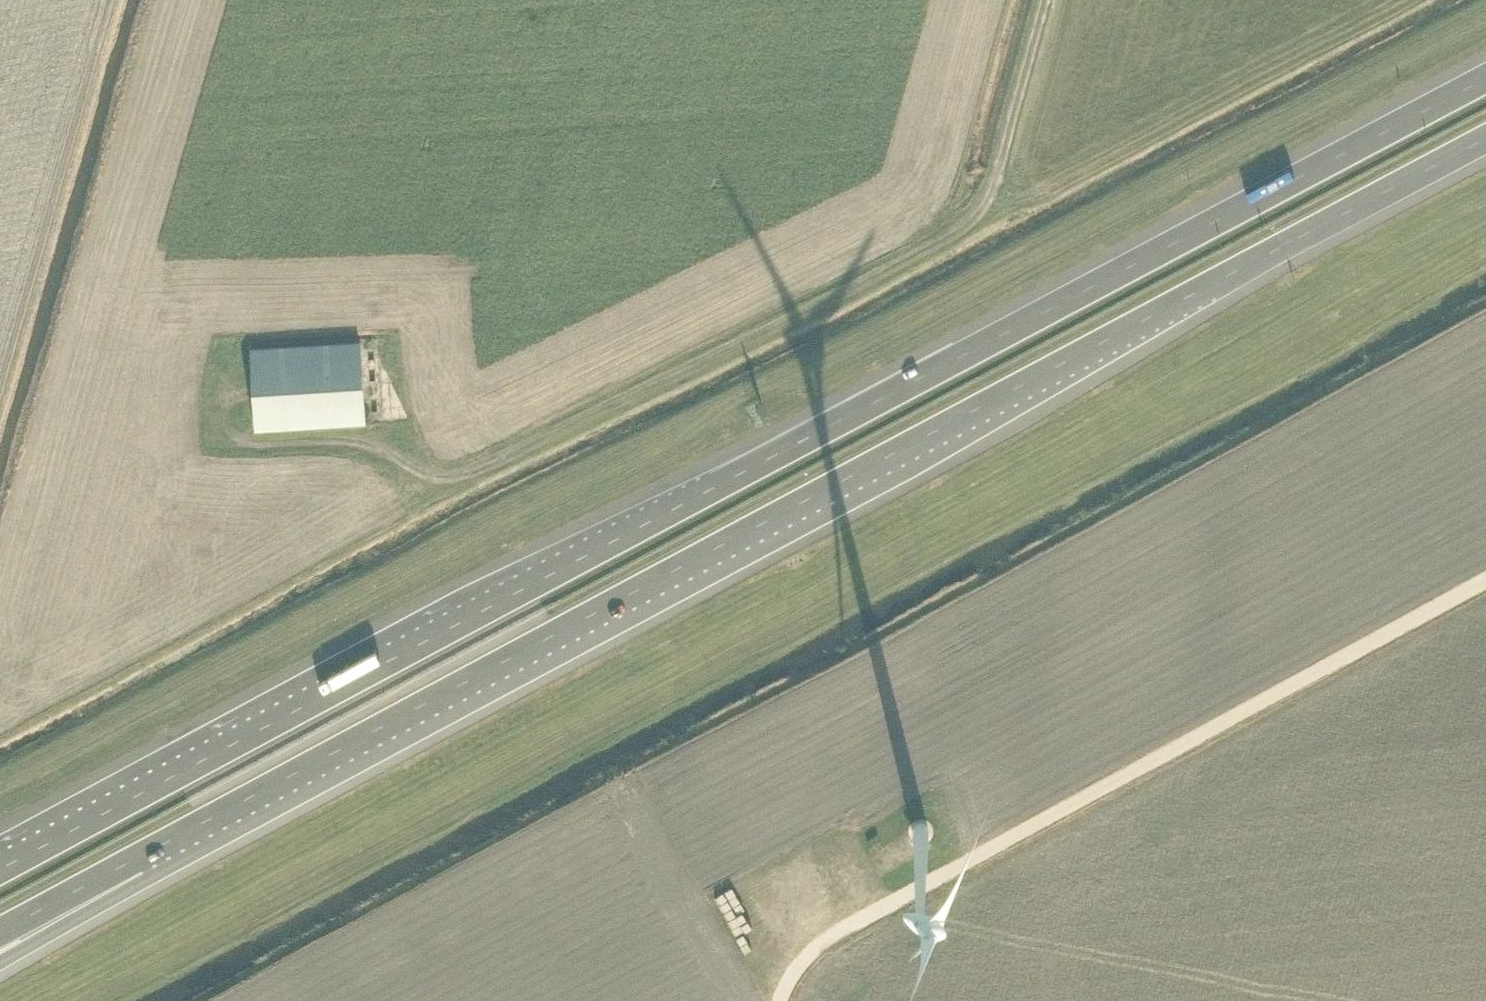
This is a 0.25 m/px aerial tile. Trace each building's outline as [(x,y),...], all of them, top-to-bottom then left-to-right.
[(365,423),(360,341),(250,348),(255,430),(365,423)]
